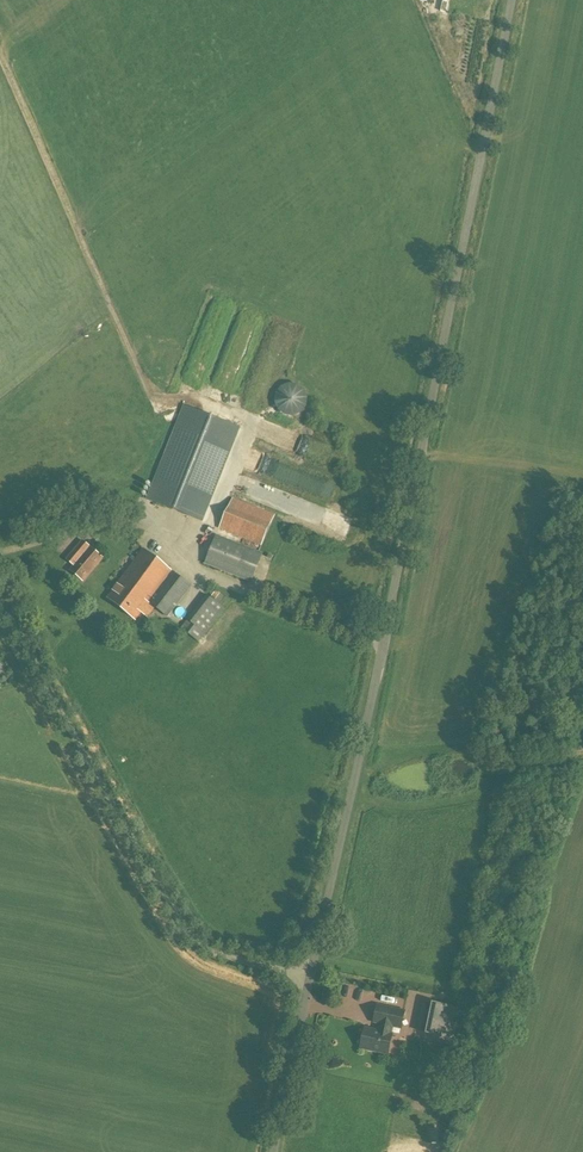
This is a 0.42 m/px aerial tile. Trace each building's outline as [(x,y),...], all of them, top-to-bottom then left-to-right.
[(184,407),(147,503),(203,525),(239,428),(184,407)] [(219,529),(262,546),(276,515),(233,498),(219,529)] [(206,563),(252,582),(263,554),(217,536),(206,563)] [(104,557),(90,546),(70,571),(83,582),(104,557)] [(144,549),(107,598),(136,620),(148,603),(169,617),(192,586),(173,571),(144,549)] [(181,628),(199,643),(225,609),(208,594),(181,628)] [(426,1000),(420,1032),(439,1036),(446,1004),(426,1000)] [(393,1026),(402,1028),(405,1011),(383,1007),(379,1023),(380,1024),(379,1031),(365,1028),(361,1048),(389,1054),(393,1034),(392,1034),(393,1026)] [(455,1091),(465,1096),(470,1082),(461,1078),(455,1091)]
